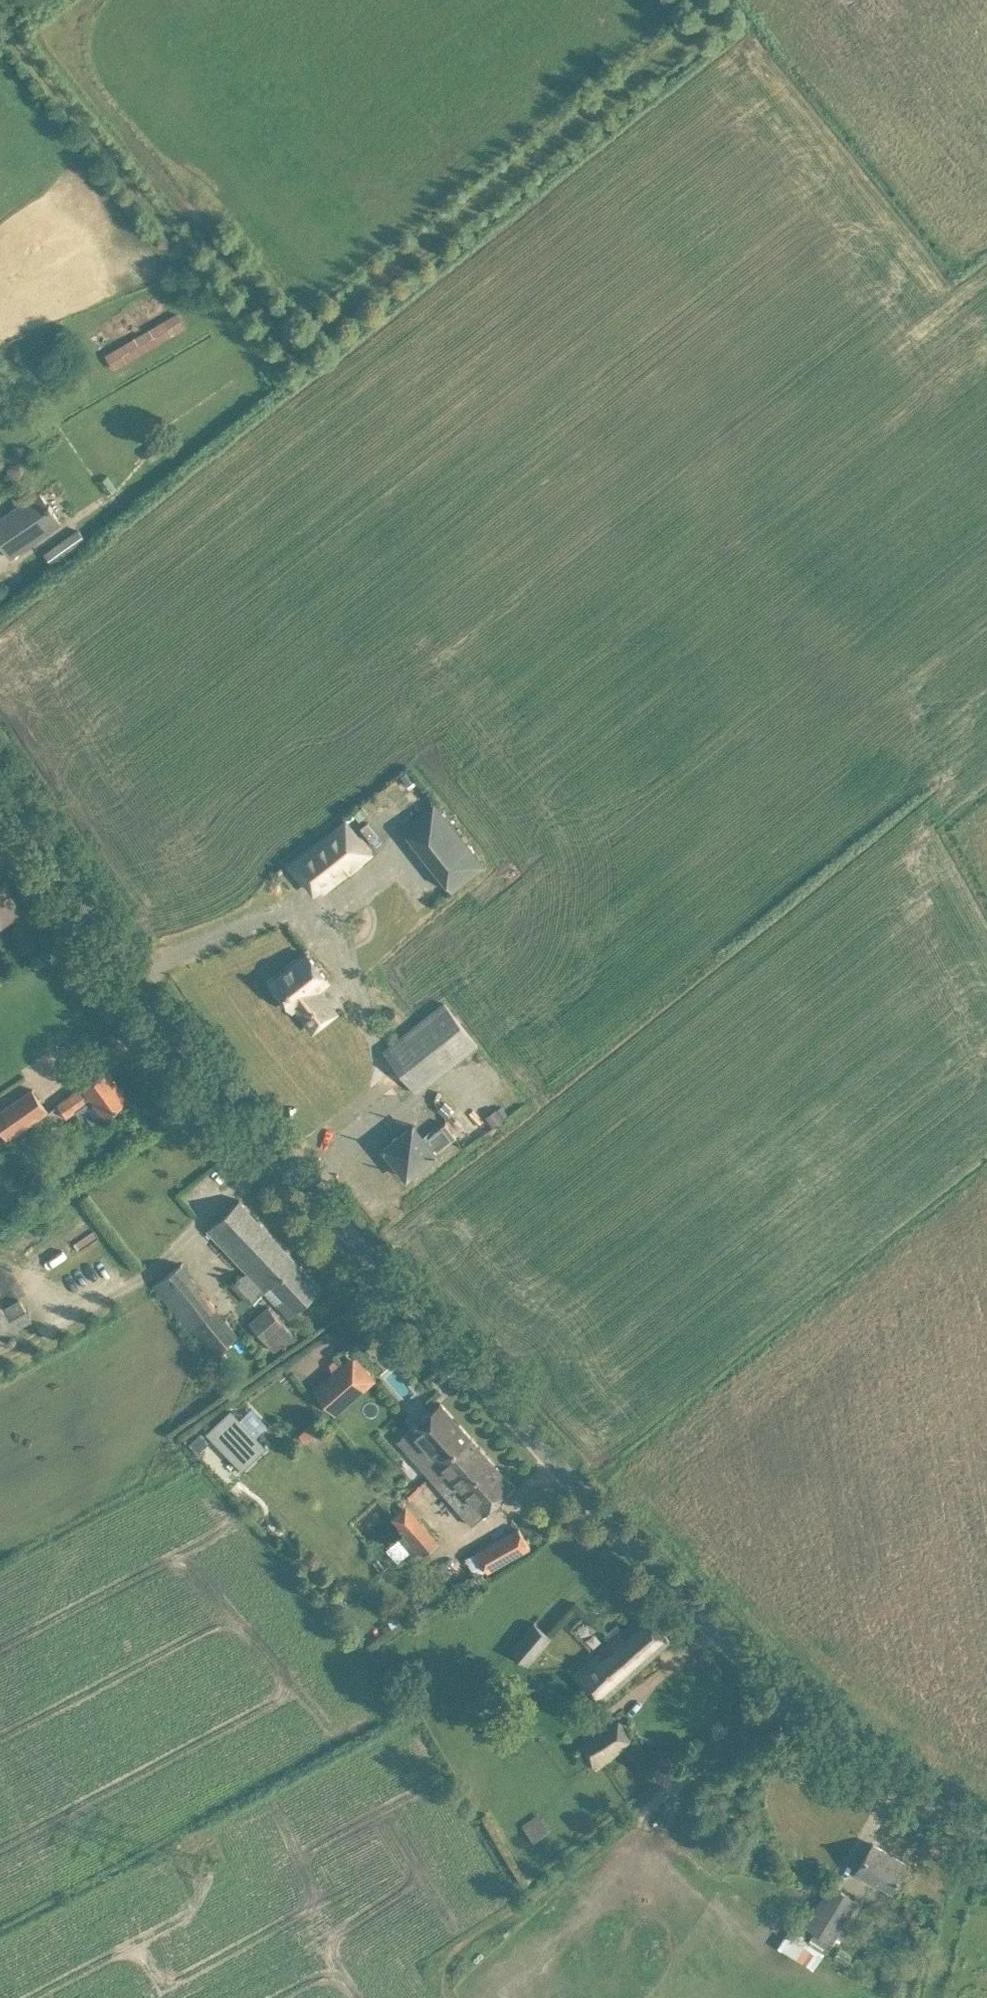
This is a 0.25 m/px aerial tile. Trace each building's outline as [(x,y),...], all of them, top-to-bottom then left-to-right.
[(113,370),(189,326),(179,309),(104,353),(113,370)] [(39,489),(0,516),(0,542),(11,558),(62,523),(39,489)] [(51,560),(85,537),(78,527),(44,550),(51,560)] [(409,768),(400,774),(407,783),(415,777),(409,768)] [(452,890),(484,865),(434,802),(402,827),(452,890)] [(309,870),(324,889),(371,852),(346,821),(290,865),(299,877),(309,870)] [(19,911),(10,893),(5,896),(0,886),(0,921),(19,911)] [(305,1015),(304,1016),(314,1029),(330,1017),(336,1012),(317,989),(329,980),(308,953),(271,981),(292,1008),(297,1005),(305,1015)] [(384,1050),(417,1092),(478,1044),(445,1002),(384,1050)] [(388,1018),(376,1022),(379,1032),(391,1029),(388,1018)] [(85,1086),(72,1095),(71,1094),(58,1104),(67,1115),(77,1109),(81,1115),(86,1111),(94,1122),(129,1097),(108,1068),(84,1085),(85,1086)] [(7,1136),(47,1107),(34,1088),(0,1111),(0,1127),(7,1136)] [(438,1109),(445,1115),(452,1108),(445,1101),(438,1109)] [(496,1109),(486,1116),(493,1125),(502,1118),(496,1109)] [(424,1139),(413,1126),(386,1147),(408,1174),(457,1135),(446,1122),(424,1139)] [(207,1229),(290,1316),(322,1286),(240,1198),(207,1229)] [(154,1284),(211,1356),(238,1334),(181,1263),(154,1284)] [(32,1319),(21,1300),(4,1309),(0,1302),(0,1337),(32,1319)] [(270,1306),(251,1322),(263,1336),(281,1320),(270,1306)] [(263,1336),(274,1350),(293,1334),(281,1320),(263,1336)] [(314,1389),(336,1413),(375,1378),(354,1354),(314,1389)] [(398,1439),(429,1474),(471,1436),(441,1401),(426,1415),(398,1439)] [(230,1407),(206,1429),(240,1465),(264,1444),(256,1435),(268,1424),(252,1407),(240,1418),(230,1407)] [(209,1440),(201,1431),(190,1442),(198,1450),(209,1440)] [(471,1436),(429,1474),(473,1524),(499,1498),(514,1485),(471,1436)] [(405,1529),(374,1556),(389,1574),(420,1547),(423,1552),(437,1541),(419,1519),(406,1530),(405,1529)] [(519,1527),(477,1551),(487,1570),(496,1566),(530,1546),(519,1527)] [(607,1631),(613,1638),(573,1673),(599,1702),(654,1652),(670,1639),(646,1611),(631,1623),(623,1630),(617,1622),(607,1631)] [(511,1650),(528,1664),(552,1636),(534,1622),(511,1650)] [(582,1745),(596,1768),(631,1741),(619,1721),(582,1745)] [(526,1829),(534,1840),(550,1828),(542,1817),(526,1829)] [(878,1880),(892,1889),(897,1880),(908,1863),(874,1843),(863,1860),(856,1870),(877,1883),(878,1880)] [(808,1941),(825,1952),(832,1941),(857,1900),(830,1883),(805,1924),(815,1930),(808,1941)]
